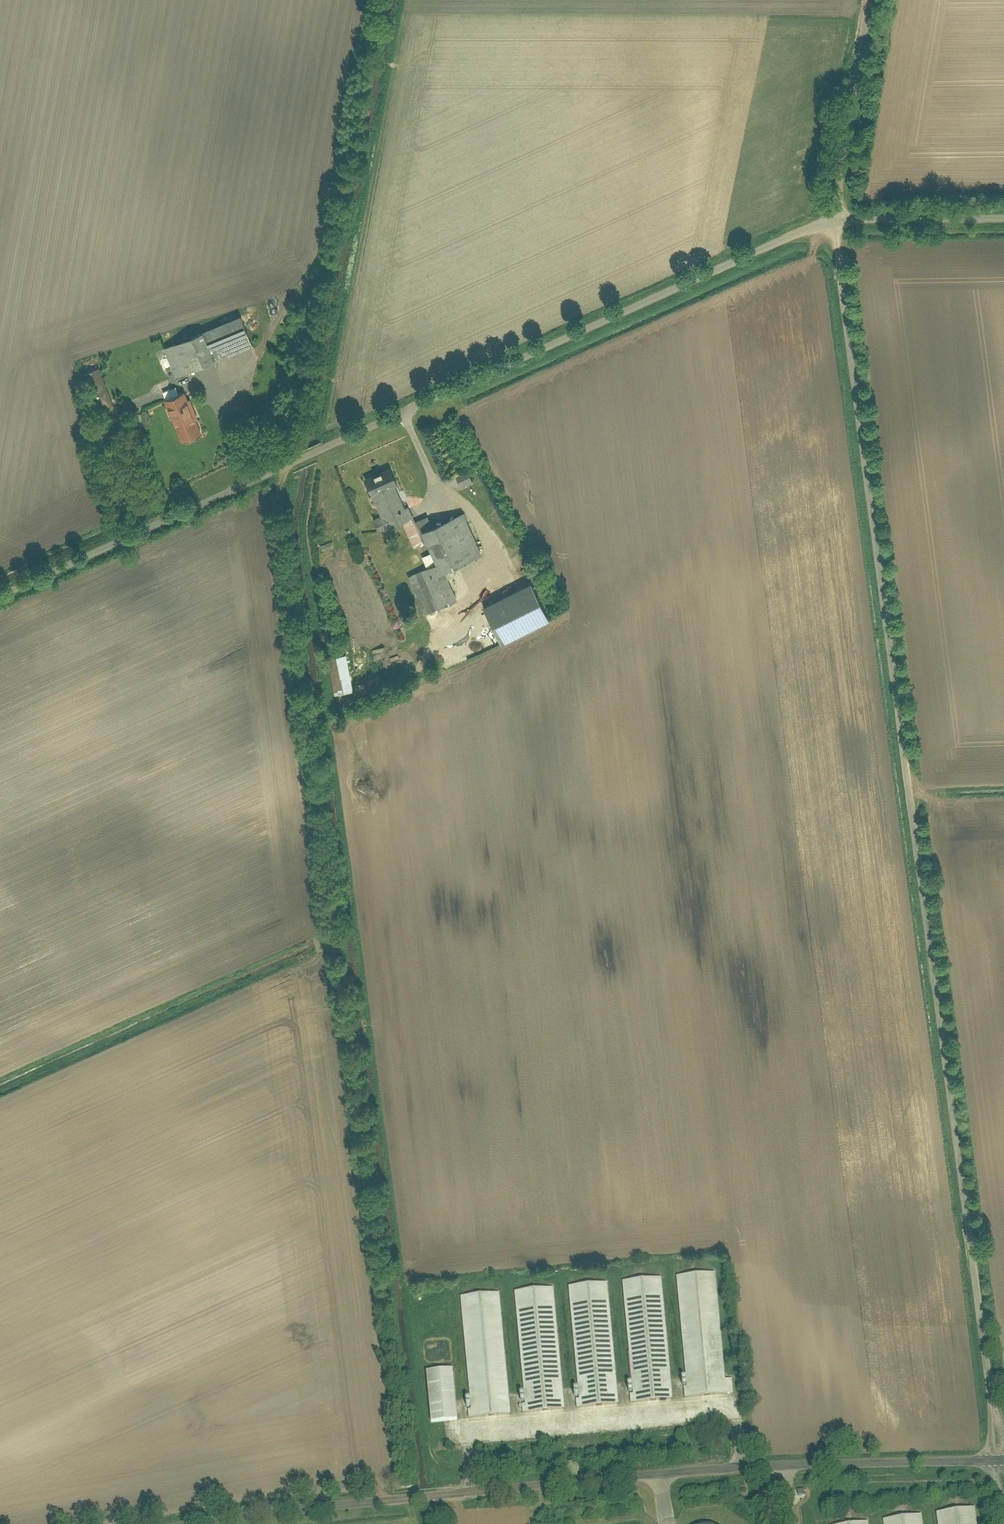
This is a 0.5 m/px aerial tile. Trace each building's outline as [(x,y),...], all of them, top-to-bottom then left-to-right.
[(246,314),(167,345),(179,376),(258,345),(246,314)] [(159,371),(155,363),(151,365),(154,373),(159,371)] [(100,366),(86,372),(92,384),(105,379),(100,366)] [(180,383),(165,390),(187,441),(210,431),(195,397),(199,395),(196,388),(185,393),(180,383)] [(396,466),(369,478),(385,514),(376,518),(380,529),(405,518),(417,545),(434,537),(440,550),(427,555),(432,566),(411,575),(429,613),(464,598),(451,569),(487,553),(468,510),(436,524),(431,514),(420,519),(396,466)] [(459,475),(464,485),(477,479),(472,469),(459,475)] [(533,580),(484,605),(504,643),(553,619),(533,580)] [(481,627),(475,635),(481,639),(487,631),(481,627)] [(361,689),(353,652),(334,656),(341,693),(361,689)] [(685,1399),(726,1395),(716,1273),(677,1277),(685,1399)] [(632,1404),(674,1400),(663,1278),(624,1282),(632,1404)] [(577,1409),(619,1405),(608,1283),(569,1287),(577,1409)] [(522,1414),(564,1410),(553,1288),(514,1292),(522,1414)] [(469,1419),(510,1415),(499,1294),(461,1297),(469,1419)] [(433,1422),(460,1420),(456,1369),(429,1371),(433,1422)] [(975,1507),(936,1512),(937,1523),(977,1523),(975,1507)] [(923,1516),(884,1521),(884,1523),(924,1523),(923,1516)]
